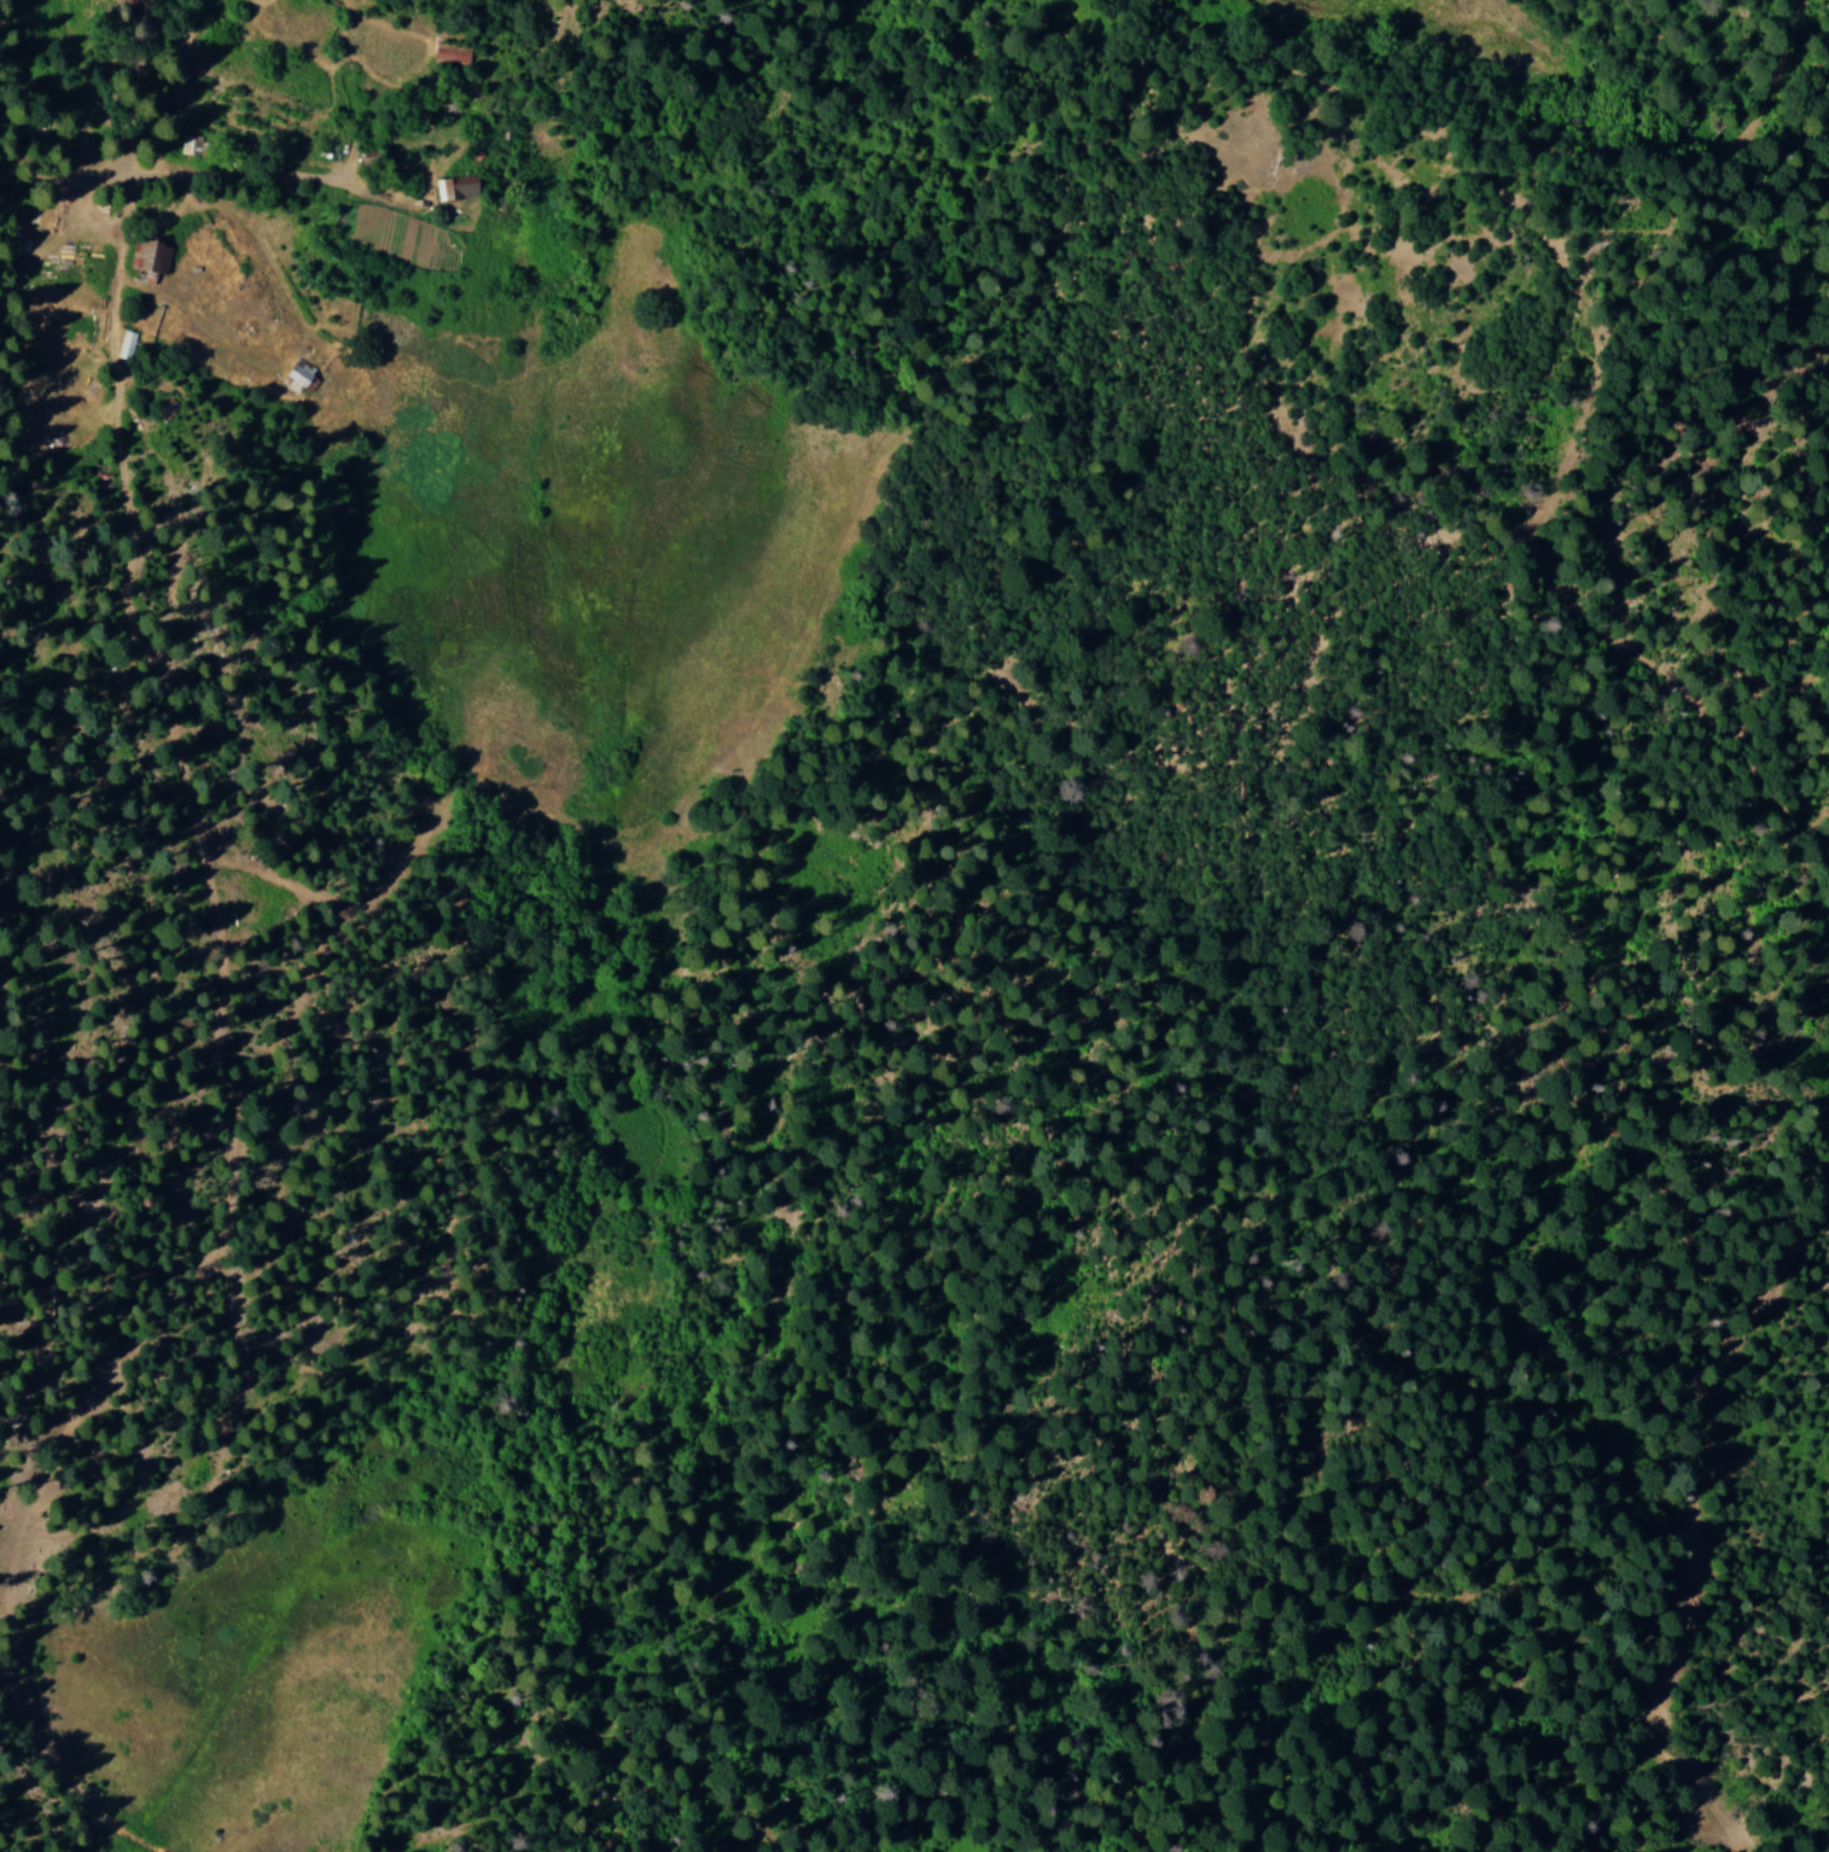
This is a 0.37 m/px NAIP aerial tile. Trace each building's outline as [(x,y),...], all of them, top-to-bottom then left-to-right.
[(435,201),(449,200),(449,193),(466,192),(465,178),(434,180),(435,201)] [(162,248),(130,244),(126,274),(158,277),(162,248)]
